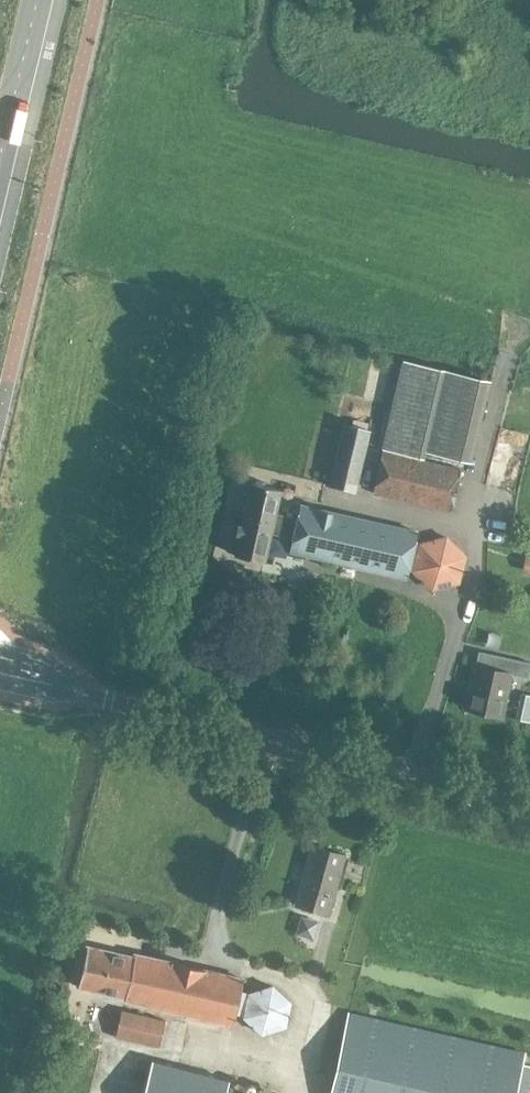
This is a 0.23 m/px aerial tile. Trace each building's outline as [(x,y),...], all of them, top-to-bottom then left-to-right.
[(418,457),(420,450),(439,368),(402,359),(381,448),(418,457)] [(482,378),(439,368),(420,450),(462,460),(482,378)] [(329,485),(355,491),(368,430),(343,424),(329,485)] [(451,511),(460,469),(382,450),(372,492),(451,511)] [(250,482),(242,515),(295,527),(297,518),(274,513),(280,489),(263,485),(263,482),(255,480),(255,483),(250,482)] [(416,531),(300,505),(297,518),(295,527),(293,537),(289,551),(405,577),(416,531)] [(270,532),(293,537),(295,527),(242,515),(240,525),(238,525),(236,533),(238,533),(234,554),(263,561),(270,532)] [(466,575),(467,566),(467,560),(465,556),(463,551),(460,548),(456,545),(452,542),(443,540),(439,540),(433,542),(425,547),(419,555),(418,559),(417,566),(417,570),(419,575),(420,579),(424,583),(428,586),(433,589),(437,590),(442,591),(452,589),(457,586),(460,583),(463,579),(466,575)] [(499,657),(495,658),(493,666),(496,668),(496,670),(475,665),(474,667),(476,667),(472,688),(470,687),(465,708),(501,716),(510,674),(528,678),(529,669),(529,663),(499,656),(499,657)] [(515,719),(529,722),(529,696),(521,694),(515,719)] [(328,913),(336,886),(345,855),(312,845),(296,904),(328,913)] [(299,930),(317,935),(321,918),(304,913),(299,930)] [(79,986),(94,989),(127,998),(127,1000),(233,1024),(244,979),(137,955),(136,957),(89,947),(79,986)] [(247,991),(245,997),(241,1016),(261,1034),(285,1027),(291,1002),(272,983),(247,991)] [(121,1011),(115,1036),(158,1046),(164,1020),(121,1011)] [(522,1063),(524,1053),(349,1012),(331,1092),(515,1092),(522,1063)] [(227,1080),(150,1059),(141,1092),(223,1092),(225,1086),(227,1080)]
